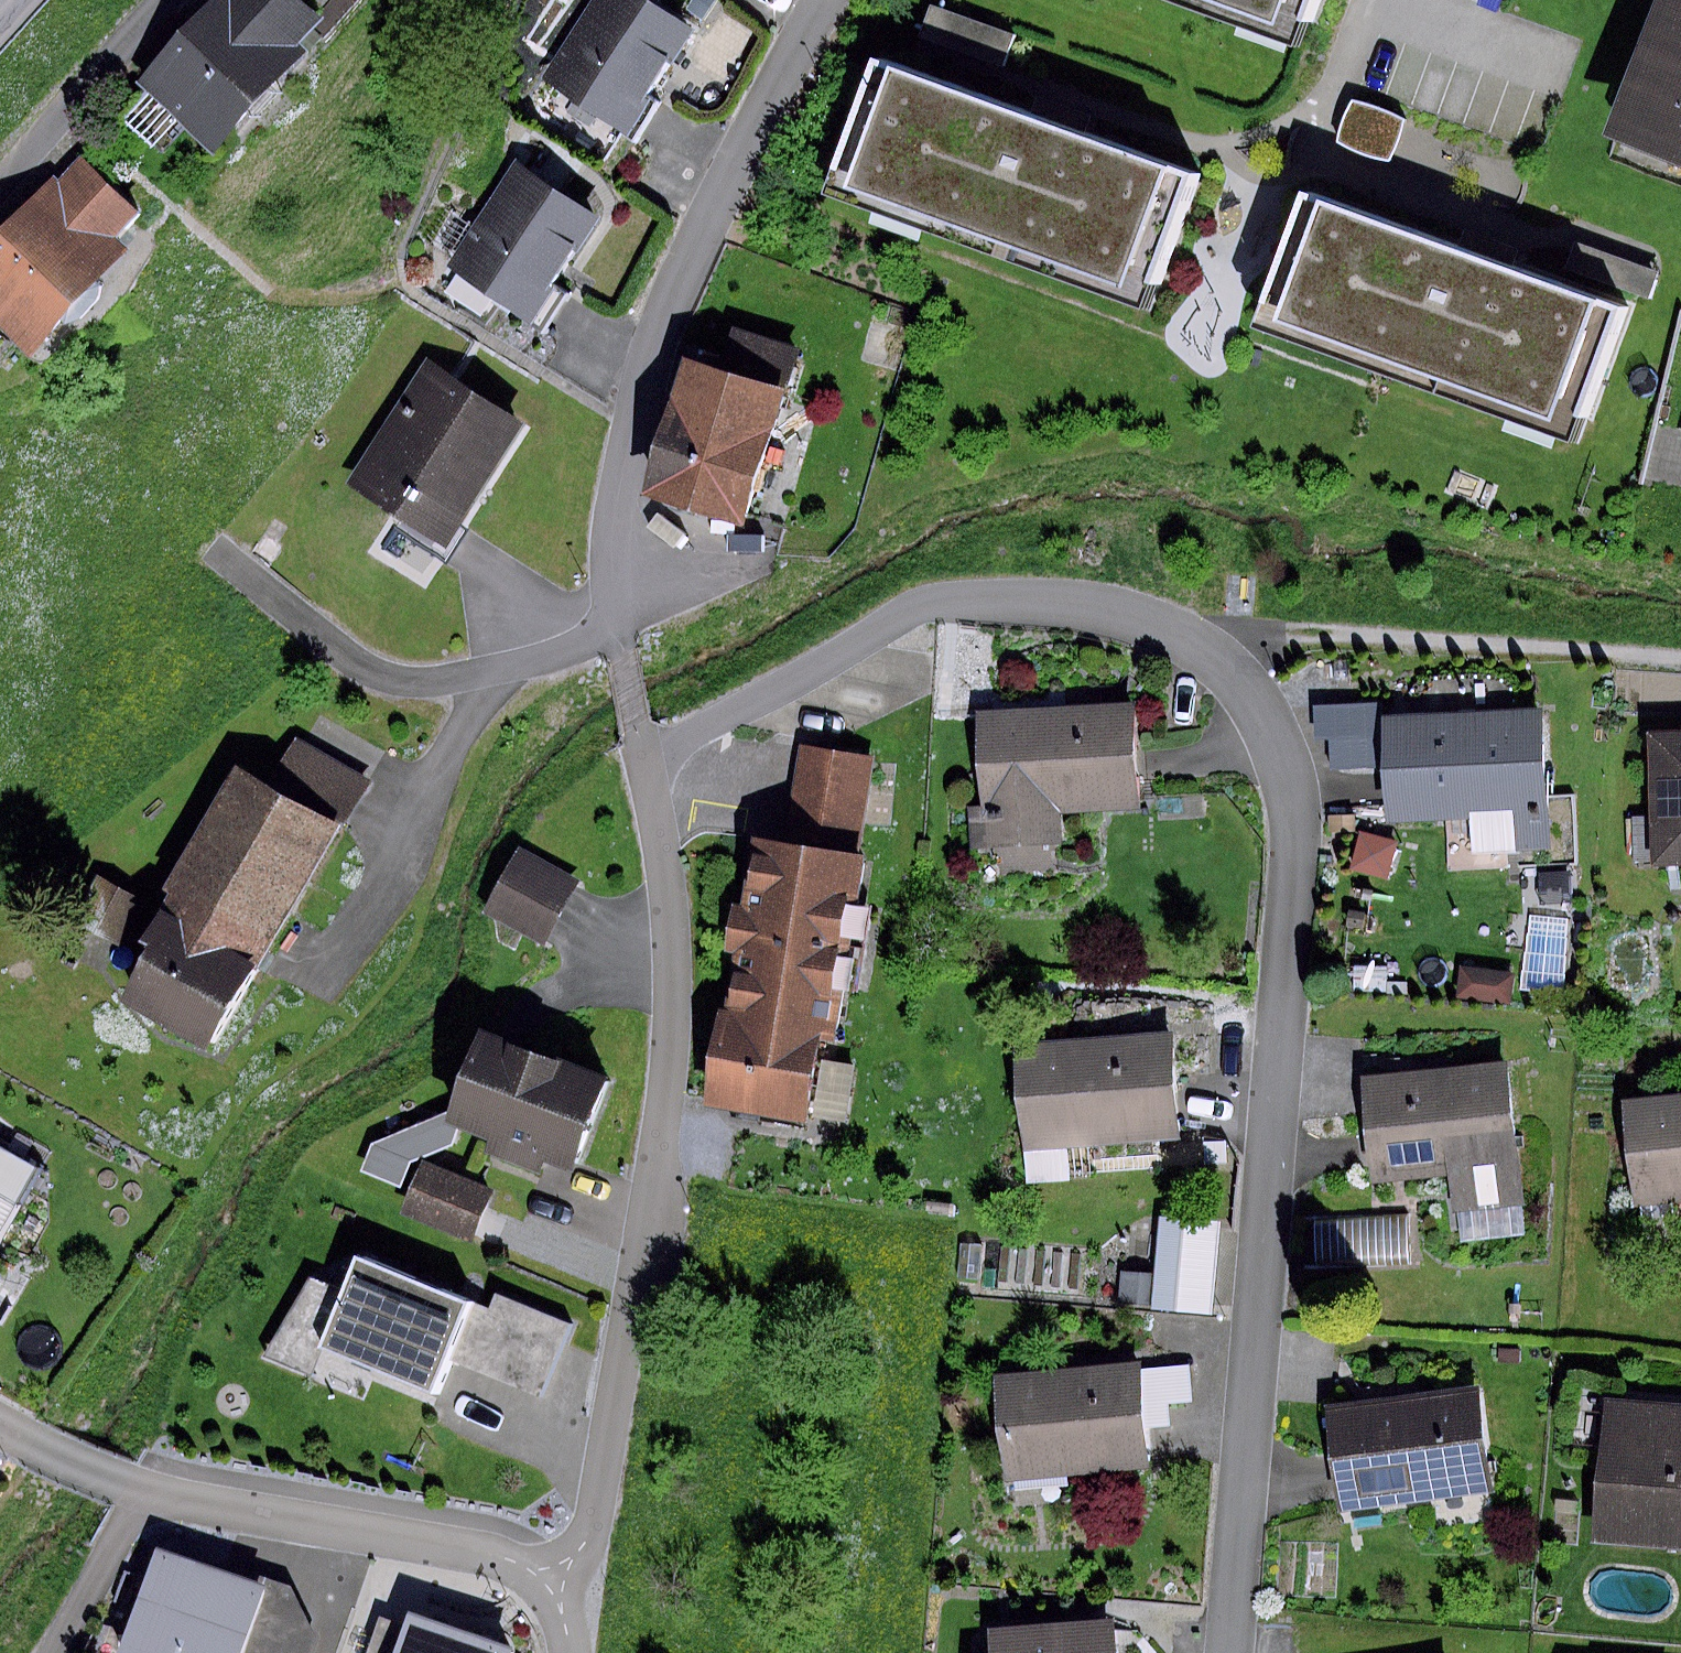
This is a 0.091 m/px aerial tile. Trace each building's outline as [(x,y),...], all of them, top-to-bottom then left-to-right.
[(306,0),(209,0),(135,80),(214,152),(307,51),(299,43),(324,16),(306,0)] [(645,0),(595,0),(544,80),(630,135),(696,33),(645,0)] [(1322,42),(1335,0),(1207,0),(1322,42)] [(1660,0),(1653,0),(1599,142),(1680,173),(1680,8),(1660,0)] [(929,4),(917,38),(1003,70),(1015,36),(929,4)] [(885,61),(839,193),(1148,300),(1194,168),(885,61)] [(1406,120),(1353,101),(1338,143),(1391,162),(1406,120)] [(81,156),(58,181),(52,176),(0,232),(0,327),(29,355),(128,249),(115,236),(140,210),(81,156)] [(595,217),(511,161),(443,265),(528,320),(595,217)] [(1320,190),(1271,325),(1600,450),(1647,311),(1320,190)] [(1655,269),(1574,240),(1564,267),(1646,296),(1655,269)] [(723,369),(687,358),(645,495),(742,526),(798,347),(735,328),(723,369)] [(523,422),(425,360),(348,481),(445,543),(523,422)] [(269,533),(257,553),(274,564),(286,544),(269,533)] [(1377,704),(1316,705),(1317,739),(1331,739),(1331,768),(1378,767),(1377,704)] [(1132,706),(978,714),(982,806),(968,807),(970,848),(1066,843),(1065,817),(1137,814),(1132,706)] [(1540,708),(1384,714),(1388,821),(1468,818),(1470,855),(1545,852),(1540,708)] [(303,737),(280,777),(355,821),(379,779),(303,737)] [(1651,745),(1659,873),(1680,872),(1680,743),(1651,745)] [(875,757),(799,746),(785,840),(861,851),(875,757)] [(177,894),(183,897),(283,956),(360,824),(355,821),(280,777),(255,762),(177,894)] [(1359,830),(1349,868),(1387,879),(1398,841),(1359,830)] [(854,902),(861,851),(785,840),(748,834),(736,903),(726,901),(717,955),(726,956),(718,1006),(820,1024),(831,1026),(837,990),(827,988),(842,900),(854,902)] [(592,897),(532,861),(499,917),(559,953),(592,897)] [(96,876),(73,919),(122,945),(145,902),(96,876)] [(283,956),(183,897),(155,944),(168,952),(141,997),(236,1054),(292,962),(283,956)] [(1513,973),(1460,968),(1457,999),(1510,1004),(1513,973)] [(820,1024),(718,1006),(711,1004),(694,1099),(802,1119),(820,1024)] [(625,1075),(497,1032),(472,1106),(467,1120),(510,1135),(504,1152),(561,1171),(565,1158),(593,1168),(625,1075)] [(1175,1038),(1016,1050),(1027,1187),(1058,1185),(1055,1152),(1183,1142),(1175,1038)] [(1525,1210),(1503,1061),(1360,1082),(1376,1191),(1449,1180),(1455,1220),(1525,1210)] [(1626,1107),(1638,1211),(1680,1206),(1680,1101),(1626,1107)] [(467,1120),(472,1106),(381,1144),(370,1170),(410,1186),(420,1161),(460,1146),(467,1120)] [(0,1132),(0,1249),(4,1252),(55,1164),(0,1132)] [(505,1188),(435,1160),(412,1217),(483,1245),(505,1188)] [(1159,1218),(1151,1310),(1209,1315),(1218,1223),(1159,1218)] [(959,1281),(980,1283),(983,1245),(962,1243),(959,1281)] [(479,1299),(373,1252),(356,1290),(334,1340),(441,1387),(479,1299)] [(1121,1272),(1119,1301),(1147,1304),(1149,1274),(1121,1272)] [(334,1340),(356,1290),(321,1277),(272,1355),(320,1372),(334,1340)] [(579,1325),(505,1296),(483,1353),(556,1382),(579,1325)] [(1190,1361),(1130,1366),(1134,1428),(1170,1426),(1169,1405),(1193,1403),(1190,1361)] [(1130,1366),(991,1374),(998,1480),(1136,1472),(1134,1428),(1130,1366)] [(1466,1386),(1324,1410),(1340,1509),(1482,1485),(1466,1386)] [(1602,1400),(1589,1529),(1680,1538),(1680,1409),(1602,1400)] [(158,1551),(123,1652),(241,1652),(264,1587),(158,1551)] [(264,1587),(241,1652),(309,1652),(316,1635),(290,1586),(267,1578),(264,1587)] [(430,1617),(425,1631),(417,1652),(528,1652),(430,1617)] [(425,1631),(390,1618),(378,1652),(417,1652),(425,1631)] [(1108,1625),(984,1633),(985,1652),(1110,1652),(1108,1625)]
